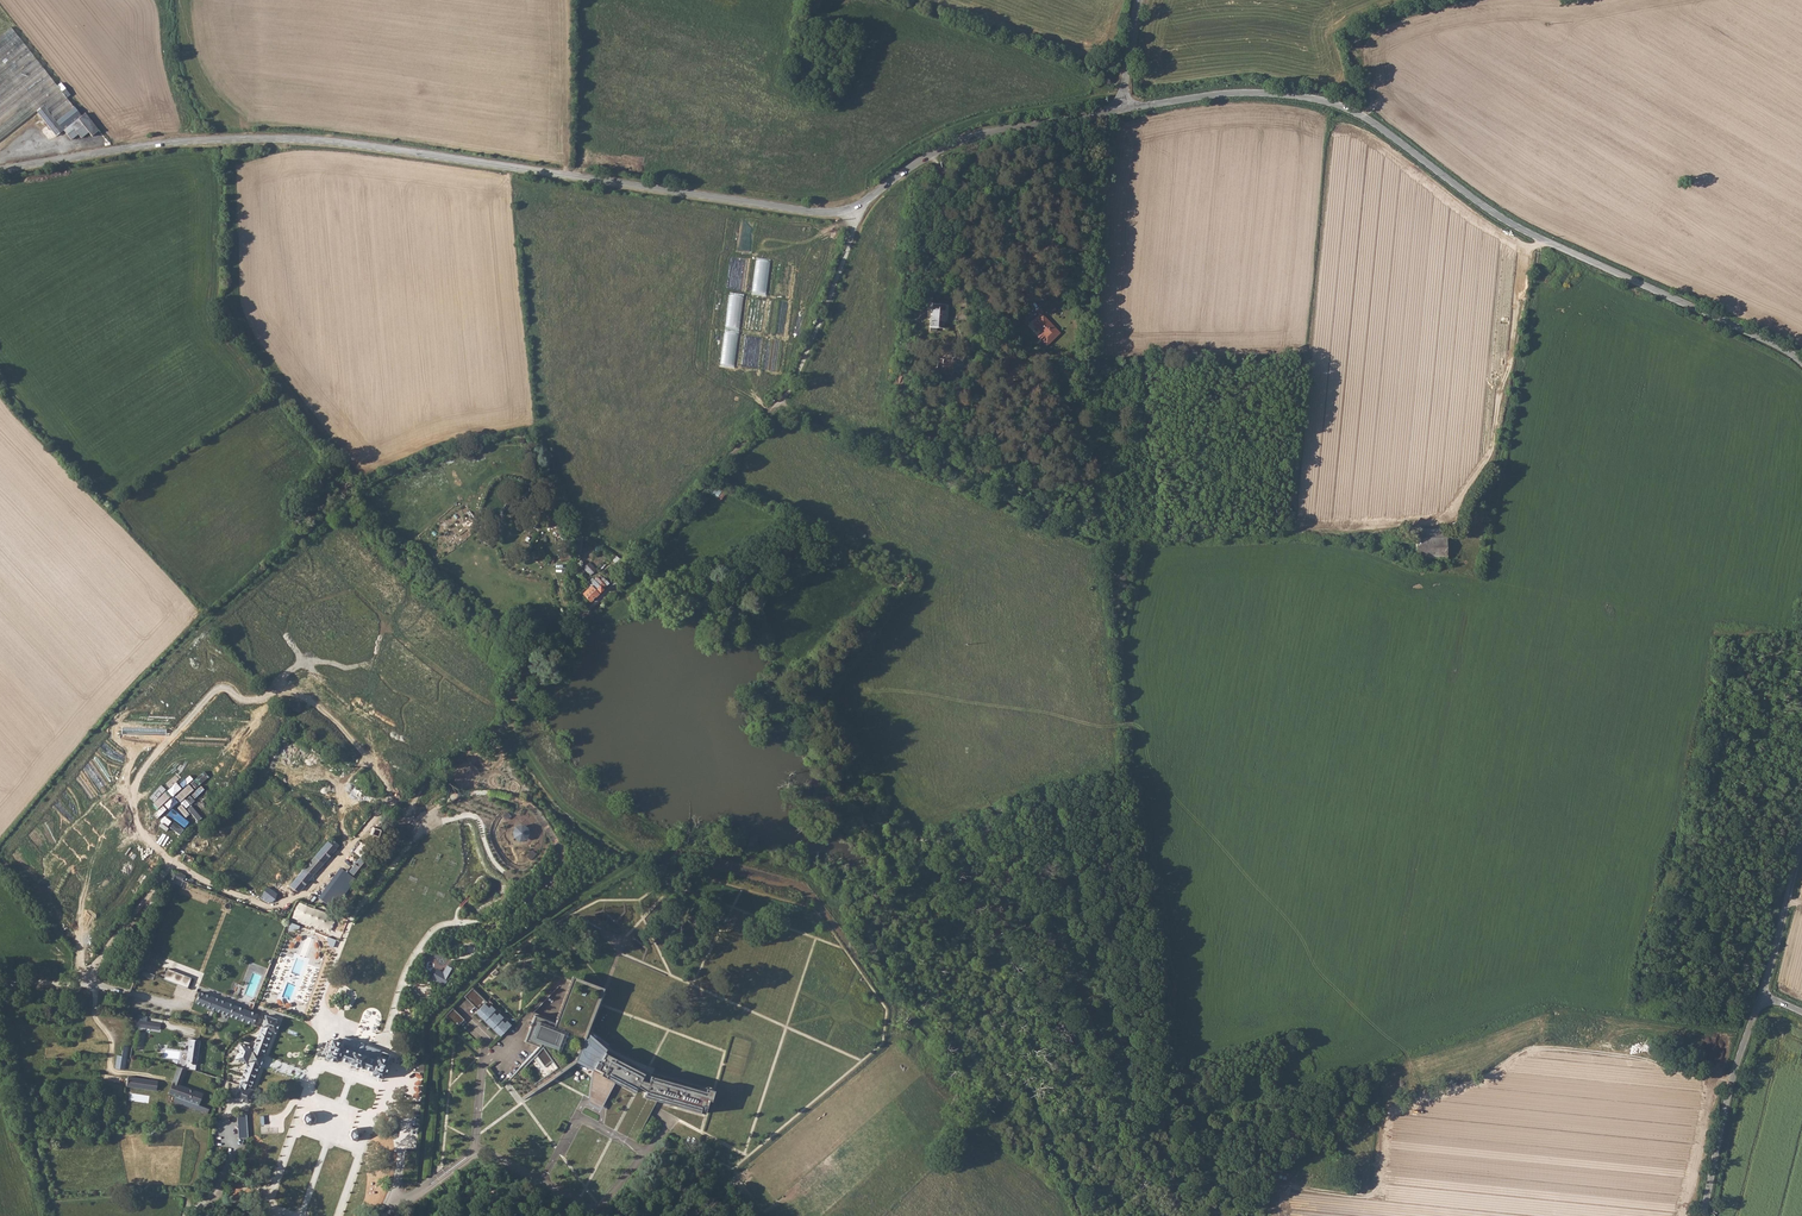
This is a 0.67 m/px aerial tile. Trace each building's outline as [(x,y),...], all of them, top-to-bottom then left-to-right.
[(82,118),(46,71),(0,16),(0,154),(3,158),(45,124),(57,138),(64,132),(82,118)] [(82,118),(64,132),(72,142),(79,136),(82,140),(89,134),(93,139),(101,131),(86,115),(82,118)] [(1017,289),(1013,292),(1020,299),(1024,296),(1017,289)] [(928,319),(928,326),(942,327),(943,304),(930,303),(930,318),(928,319)] [(1046,315),(1037,323),(1046,333),(1041,338),(1049,347),(1063,334),(1046,315)] [(951,375),(951,369),(952,359),(935,359),(934,373),(951,375)] [(715,486),(711,493),(718,497),(722,490),(715,486)] [(1445,528),(1415,529),(1416,558),(1446,557),(1445,528)] [(589,562),(588,562),(583,567),(591,575),(596,569),(589,562)] [(583,594),(590,601),(603,590),(602,589),(605,585),(603,583),(606,580),(603,577),(600,580),(596,576),(594,579),(593,578),(586,584),(590,588),(583,594)] [(515,839),(521,843),(527,841),(531,835),(529,829),(523,825),(517,827),(513,833),(515,839)] [(374,826),(370,834),(377,837),(381,829),(374,826)] [(217,845),(220,845),(222,844),(224,842),(225,840),(225,837),(223,835),(221,833),(218,833),(216,834),(214,836),(213,838),(213,841),(215,843),(217,845)] [(304,869),(300,865),(296,870),(300,873),(285,890),(294,897),(339,845),(333,839),(330,843),(328,841),(304,869)] [(185,853),(180,866),(190,870),(195,857),(188,854),(185,853)] [(350,872),(358,876),(366,860),(359,856),(350,872)] [(319,899),(334,910),(357,879),(342,868),(319,899)] [(173,869),(168,881),(172,884),(175,884),(177,877),(184,880),(186,874),(178,871),(173,869)] [(268,887),(261,895),(271,902),(277,894),(268,887)] [(300,926),(291,923),(288,931),(291,932),(293,931),(294,930),(296,929),(298,929),(300,926)] [(334,948),(337,941),(328,937),(327,940),(328,942),(329,943),(330,945),(331,947),(334,948)] [(298,957),(293,971),(301,974),(306,960),(298,957)] [(167,969),(163,978),(163,979),(167,980),(186,987),(190,978),(167,969)] [(163,978),(143,971),(140,976),(161,984),(163,979),(163,978)] [(254,973),(245,994),(253,997),(262,976),(254,973)] [(638,1085),(646,1090),(645,1096),(699,1111),(701,1104),(706,1105),(708,1099),(710,1100),(713,1089),(705,1087),(704,1090),(651,1075),(649,1082),(641,1080),(645,1072),(606,1051),(607,1048),(588,1032),(605,988),(574,976),(555,1023),(534,1015),(529,1030),(542,1035),(538,1046),(541,1048),(509,1079),(525,1100),(577,1061),(593,1070),(589,1103),(601,1110),(616,1083),(634,1092),(638,1085)] [(186,987),(167,980),(164,986),(184,994),(187,988),(186,987)] [(288,983),(283,997),(291,1000),(296,986),(288,983)] [(500,1036),(511,1025),(507,1021),(508,1019),(505,1016),(503,1017),(499,1013),(500,1011),(497,1008),(495,1010),(491,1005),(493,1004),(489,1001),(488,1002),(472,987),(465,995),(479,1009),(476,1012),(500,1036)] [(253,1026),(257,1015),(199,992),(194,1004),(253,1026)] [(453,1007),(445,1015),(457,1027),(465,1019),(453,1007)] [(246,1064),(233,1099),(247,1104),(252,1090),(249,1089),(270,1032),(274,1033),(278,1021),(264,1016),(252,1049),(241,1045),(235,1060),(246,1064)] [(136,1020),(135,1026),(159,1031),(160,1024),(136,1020)] [(529,1030),(524,1041),(538,1046),(542,1035),(529,1030)] [(190,1039),(186,1069),(195,1072),(200,1041),(196,1040),(190,1039)] [(331,1040),(325,1059),(336,1063),(337,1059),(371,1072),(370,1075),(382,1080),(390,1060),(377,1056),(375,1061),(341,1049),(343,1044),(331,1040)] [(128,1070),(132,1047),(123,1045),(121,1056),(118,1055),(116,1068),(128,1070)] [(179,1051),(165,1049),(164,1057),(178,1059),(179,1051)] [(185,1068),(177,1067),(172,1081),(173,1081),(173,1083),(172,1083),(173,1085),(171,1085),(169,1091),(170,1092),(168,1093),(176,1096),(174,1102),(207,1113),(209,1108),(199,1105),(202,1093),(179,1085),(185,1068)] [(133,1077),(131,1087),(147,1089),(148,1079),(133,1077)] [(305,1113),(303,1118),(305,1123),(310,1124),(314,1122),(316,1118),(314,1113),(309,1111),(305,1113)] [(247,1115),(237,1115),(238,1138),(248,1137),(247,1115)] [(357,1141),(361,1138),(362,1133),(360,1129),(355,1128),(350,1130),(349,1135),(352,1139),(357,1141)]
